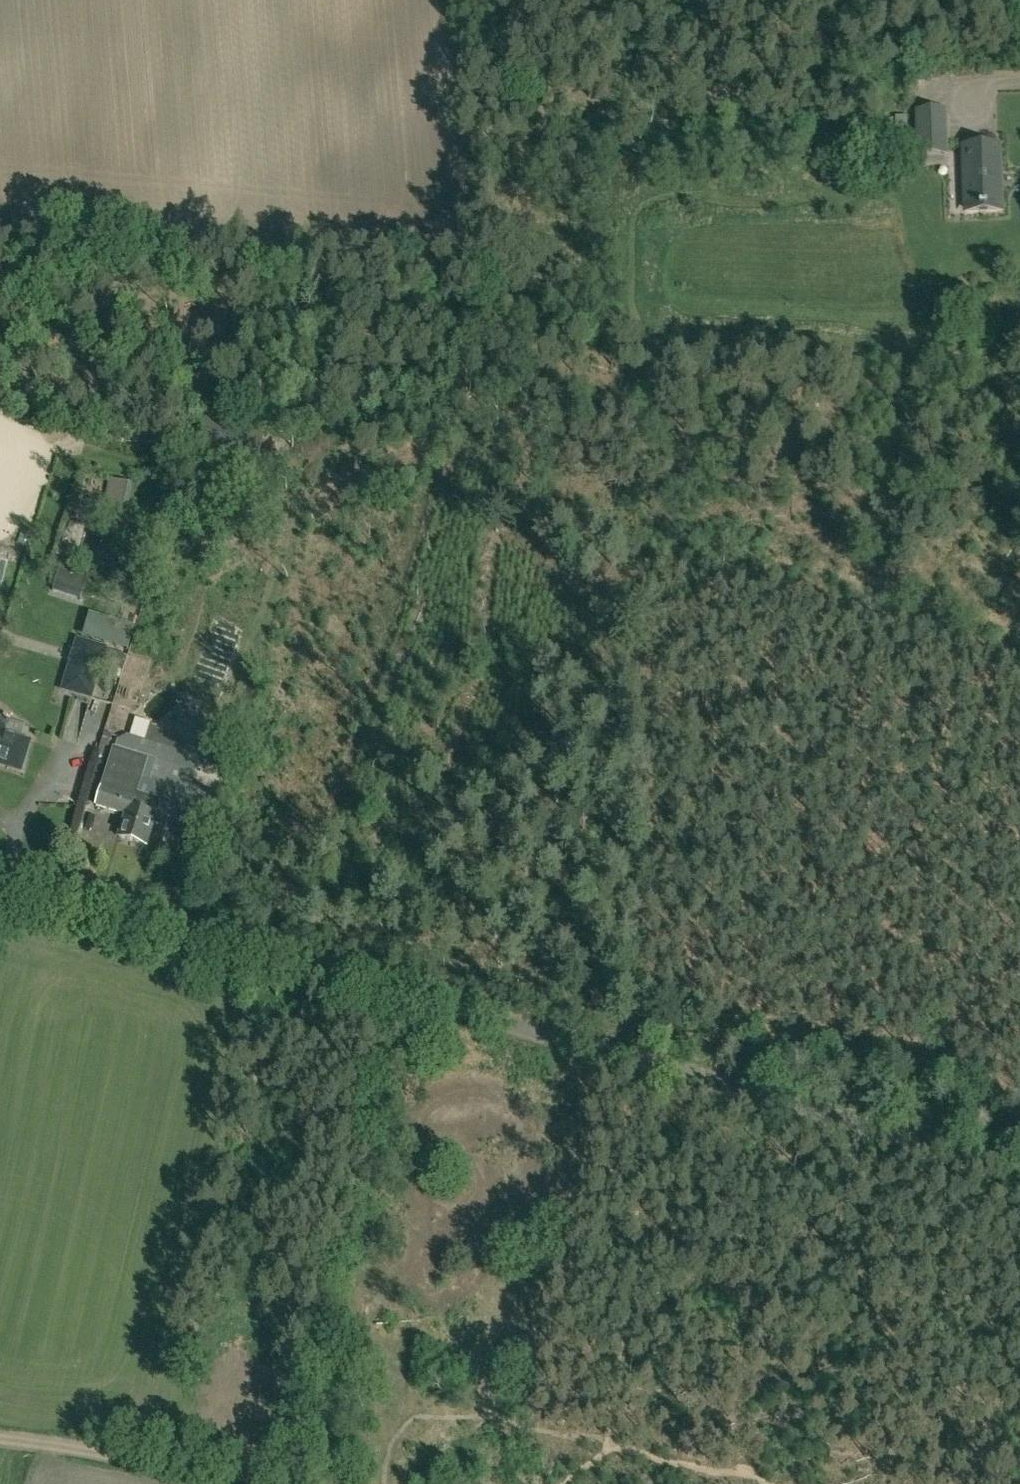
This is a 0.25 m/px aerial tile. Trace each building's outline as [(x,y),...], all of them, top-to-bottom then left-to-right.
[(890,118),(890,123),(906,124),(906,115),(896,114),(896,118),(890,118)] [(918,141),(946,140),(945,114),(917,115),(918,141)] [(967,210),(1000,209),(998,148),(965,149),(967,210)] [(931,169),(931,177),(952,177),(952,169),(931,169)] [(128,512),(134,484),(109,480),(104,507),(128,512)] [(90,696),(104,650),(79,643),(65,689),(90,696)] [(30,742),(3,733),(5,729),(0,727),(0,765),(21,771),(30,742)] [(118,740),(116,748),(114,747),(96,804),(126,814),(119,837),(146,846),(155,818),(184,827),(195,793),(175,787),(181,768),(175,766),(177,757),(179,751),(128,736),(121,739),(118,740)]
